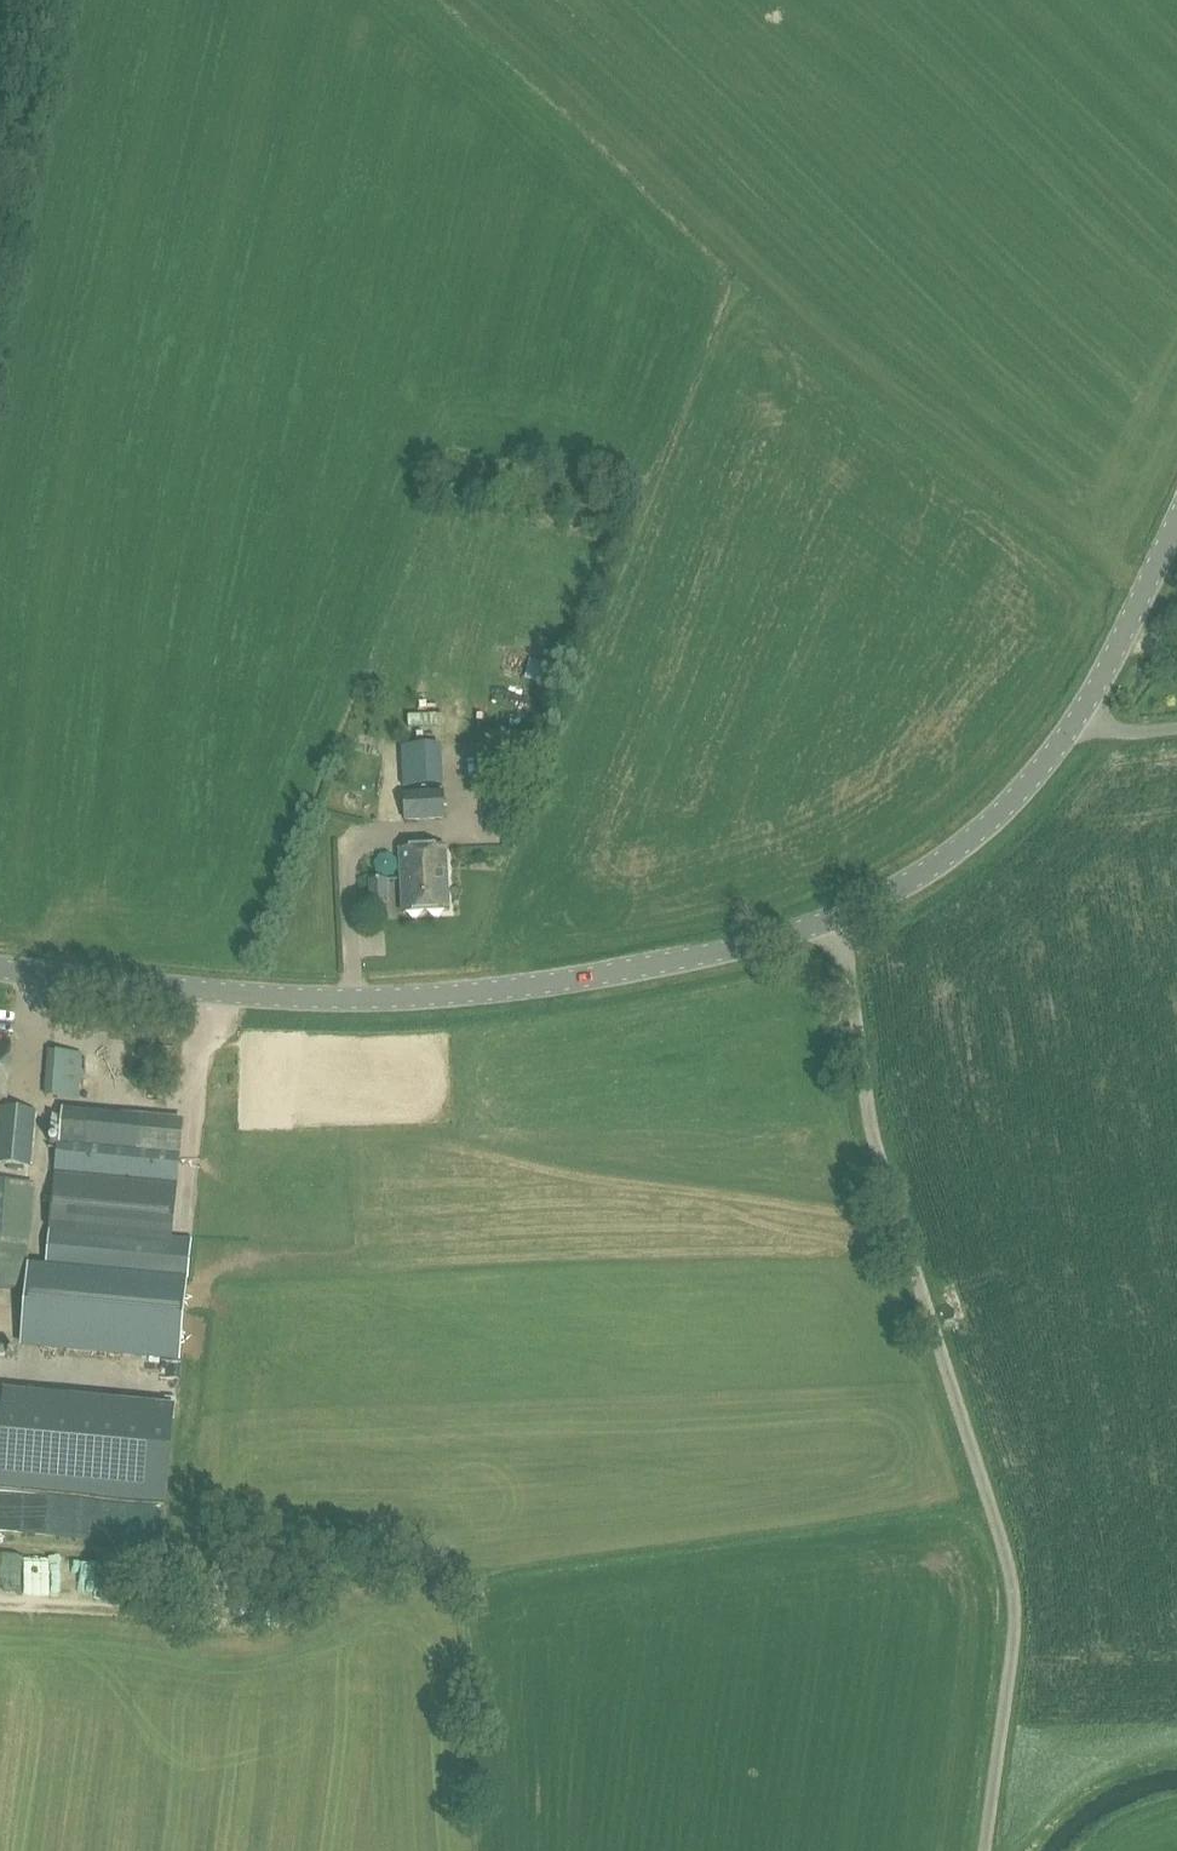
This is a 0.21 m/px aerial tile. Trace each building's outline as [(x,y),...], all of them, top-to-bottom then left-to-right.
[(530,658),(525,678),(554,686),(557,687),(562,667),(530,658)] [(441,747),(400,749),(402,786),(426,785),(426,790),(402,791),(404,822),(445,820),(441,747)] [(448,910),(446,848),(399,850),(402,912),(448,910)] [(388,902),(387,878),(368,880),(370,904),(388,902)] [(6,1096),(10,1045),(0,1044),(0,1096),(6,1096)] [(82,1053),(49,1051),(46,1097),(79,1098),(82,1053)] [(0,1106),(0,1163),(30,1166),(36,1110),(0,1106)] [(23,1344),(179,1358),(190,1242),(170,1240),(180,1125),(65,1114),(50,1268),(30,1266),(23,1344)] [(32,1188),(0,1186),(0,1286),(24,1288),(28,1235),(32,1188)]
